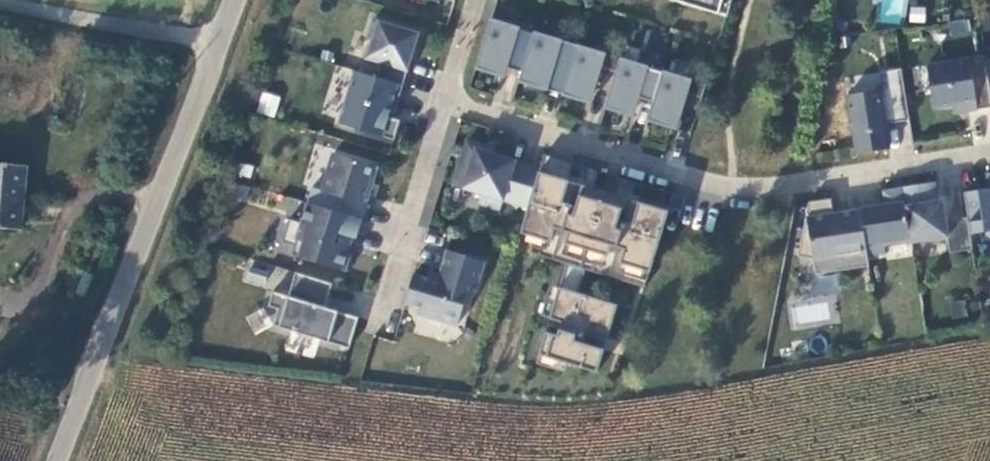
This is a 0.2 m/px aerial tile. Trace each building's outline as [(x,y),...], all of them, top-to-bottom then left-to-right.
[(726,16),(731,0),(673,0),(726,16)] [(905,24),(907,0),(879,0),(876,21),(905,24)] [(504,66),(522,72),(534,33),(519,29),(518,28),(492,20),(491,18),(476,70),(477,68),(501,76),(504,66)] [(419,33),(373,19),(367,41),(372,43),(367,58),(381,62),(377,77),(403,85),(419,33)] [(969,19),(948,21),(949,37),(970,35),(969,19)] [(577,46),(534,33),(522,72),(519,83),(520,83),(521,81),(545,89),(548,79),(551,80),(559,55),(573,59),(577,46)] [(620,59),(577,46),(573,59),(562,96),(563,96),(563,95),(587,102),(590,93),(594,93),(601,68),(616,72),(620,59)] [(927,65),(934,108),(960,104),(961,112),(989,107),(989,86),(986,59),(970,61),(968,58),(927,65)] [(663,72),(620,59),(616,72),(605,109),(606,109),(607,107),(631,115),(634,105),(637,106),(645,81),(659,85),(663,72)] [(887,89),(847,95),(856,154),(889,149),(885,124),(909,120),(901,69),(884,71),(887,89)] [(355,71),(339,124),(394,140),(400,120),(388,117),(390,112),(395,113),(403,85),(377,77),(355,71)] [(706,85),(663,72),(659,85),(648,122),(649,122),(649,121),(674,128),(676,118),(680,119),(688,94),(702,98),(706,85)] [(263,90),(256,111),(274,117),(281,97),(263,90)] [(502,199),(527,207),(539,168),(492,154),(483,151),(484,146),(466,141),(453,184),(481,193),(478,202),(499,209),(502,199)] [(373,165),(333,153),(322,190),(312,187),(307,203),(362,219),(372,188),(367,187),(373,165)] [(567,181),(572,163),(544,154),(539,172),(567,181)] [(585,270),(644,288),(668,211),(639,203),(645,185),(618,177),(613,195),(594,189),(599,171),(572,163),(567,181),(539,172),(520,233),(534,238),(530,253),(566,264),(585,270)] [(372,188),(378,167),(373,165),(367,187),(372,188)] [(29,227),(33,169),(0,166),(0,225),(29,227)] [(964,193),(967,217),(970,234),(985,232),(986,236),(989,235),(989,173),(986,174),(988,188),(964,193)] [(970,234),(967,217),(945,221),(943,206),(933,207),(928,183),(901,187),(911,241),(947,237),(950,253),(973,249),(970,234)] [(885,205),(860,209),(867,256),(886,253),(884,246),(911,241),(901,187),(883,190),(885,205)] [(830,199),(808,201),(798,256),(813,259),(816,275),(868,267),(867,256),(860,209),(833,214),(830,199)] [(301,223),(289,219),(282,242),(301,248),(299,257),(346,272),(352,253),(348,252),(353,238),(357,239),(362,219),(307,203),(301,223)] [(485,262),(447,250),(439,277),(436,276),(430,279),(414,274),(405,303),(420,308),(418,314),(457,326),(469,287),(476,289),(485,262)] [(583,279),(585,270),(566,264),(563,273),(583,279)] [(278,309),(273,325),(340,346),(349,315),(325,307),(333,283),(296,272),(288,296),(273,291),(268,306),(278,309)] [(557,335),(545,331),(538,355),(597,373),(604,349),(576,341),(579,328),(608,337),(618,305),(578,293),(583,279),(563,273),(549,319),(561,322),(557,335)] [(795,307),(796,322),(829,320),(828,305),(795,307)] [(359,317),(349,315),(340,346),(349,349),(359,317)]
